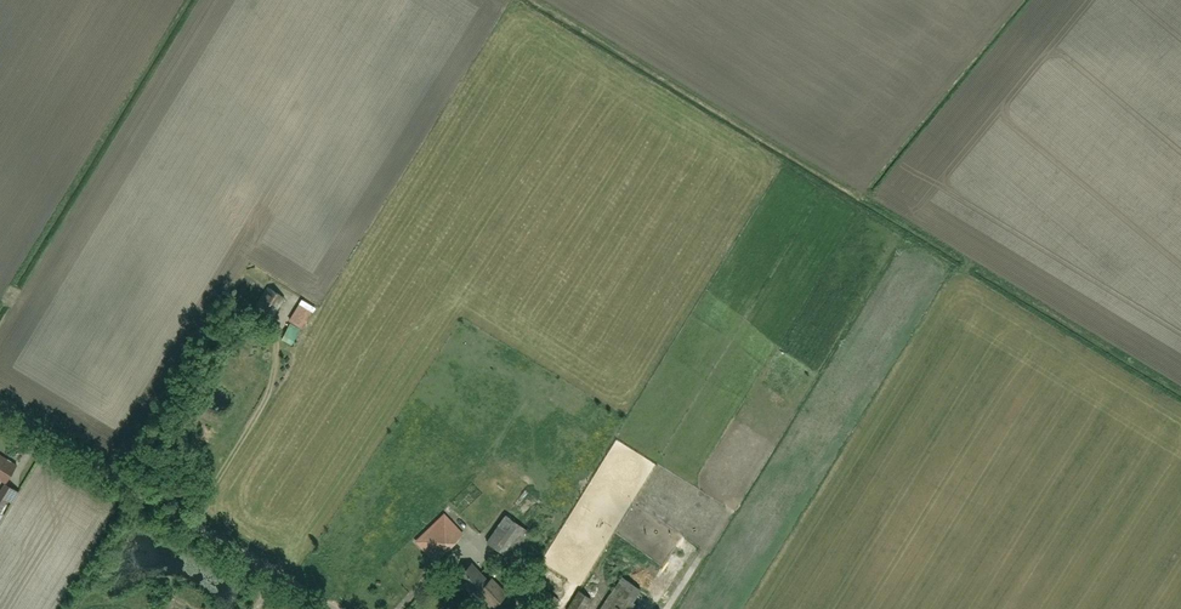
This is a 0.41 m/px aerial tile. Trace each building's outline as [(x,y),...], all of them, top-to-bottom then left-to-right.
[(272,317),(285,297),(269,287),(256,307),(272,317)] [(299,325),(315,307),(307,300),(292,318),(299,325)] [(292,344),(302,326),(291,321),(282,339),(292,344)] [(1,479),(6,483),(17,465),(0,454),(0,480),(1,479)] [(6,483),(0,493),(0,513),(8,500),(12,502),(19,491),(6,483)] [(444,514),(416,541),(435,561),(445,551),(463,534),(444,514)] [(523,580),(535,561),(518,551),(532,533),(506,514),(487,542),(512,560),(506,569),(523,580)] [(673,560),(669,575),(682,578),(686,564),(673,560)] [(474,596),(477,593),(492,608),(507,593),(492,578),(489,580),(472,563),(457,577),(474,596)] [(590,584),(595,574),(589,571),(583,581),(590,584)] [(560,599),(531,579),(520,596),(538,608),(553,608),(560,599)] [(579,590),(567,608),(586,608),(592,599),(579,590)] [(600,608),(637,608),(638,607),(631,602),(613,590),(600,608)]
